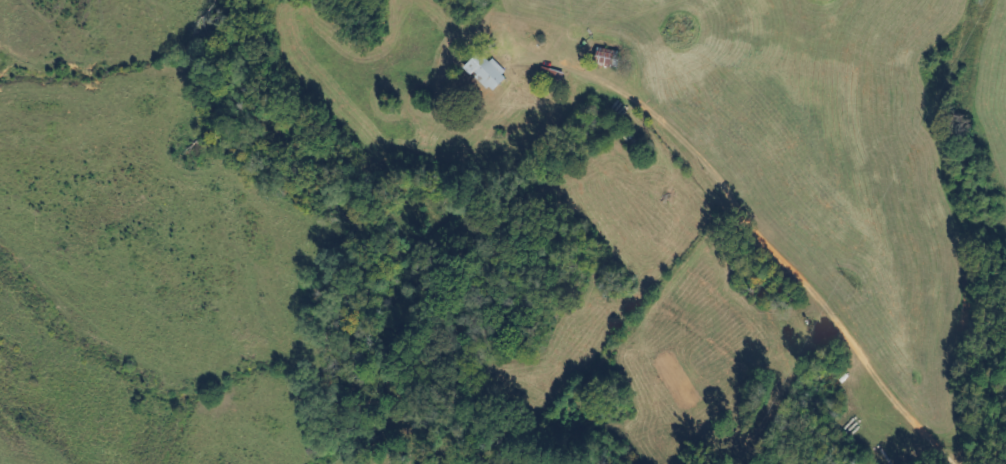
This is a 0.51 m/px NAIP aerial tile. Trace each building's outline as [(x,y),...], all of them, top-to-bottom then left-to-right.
[(494,96),(511,80),(493,61),(491,64),(482,55),(468,68),(494,96)] [(593,68),(615,69),(615,56),(594,55),(593,68)]
